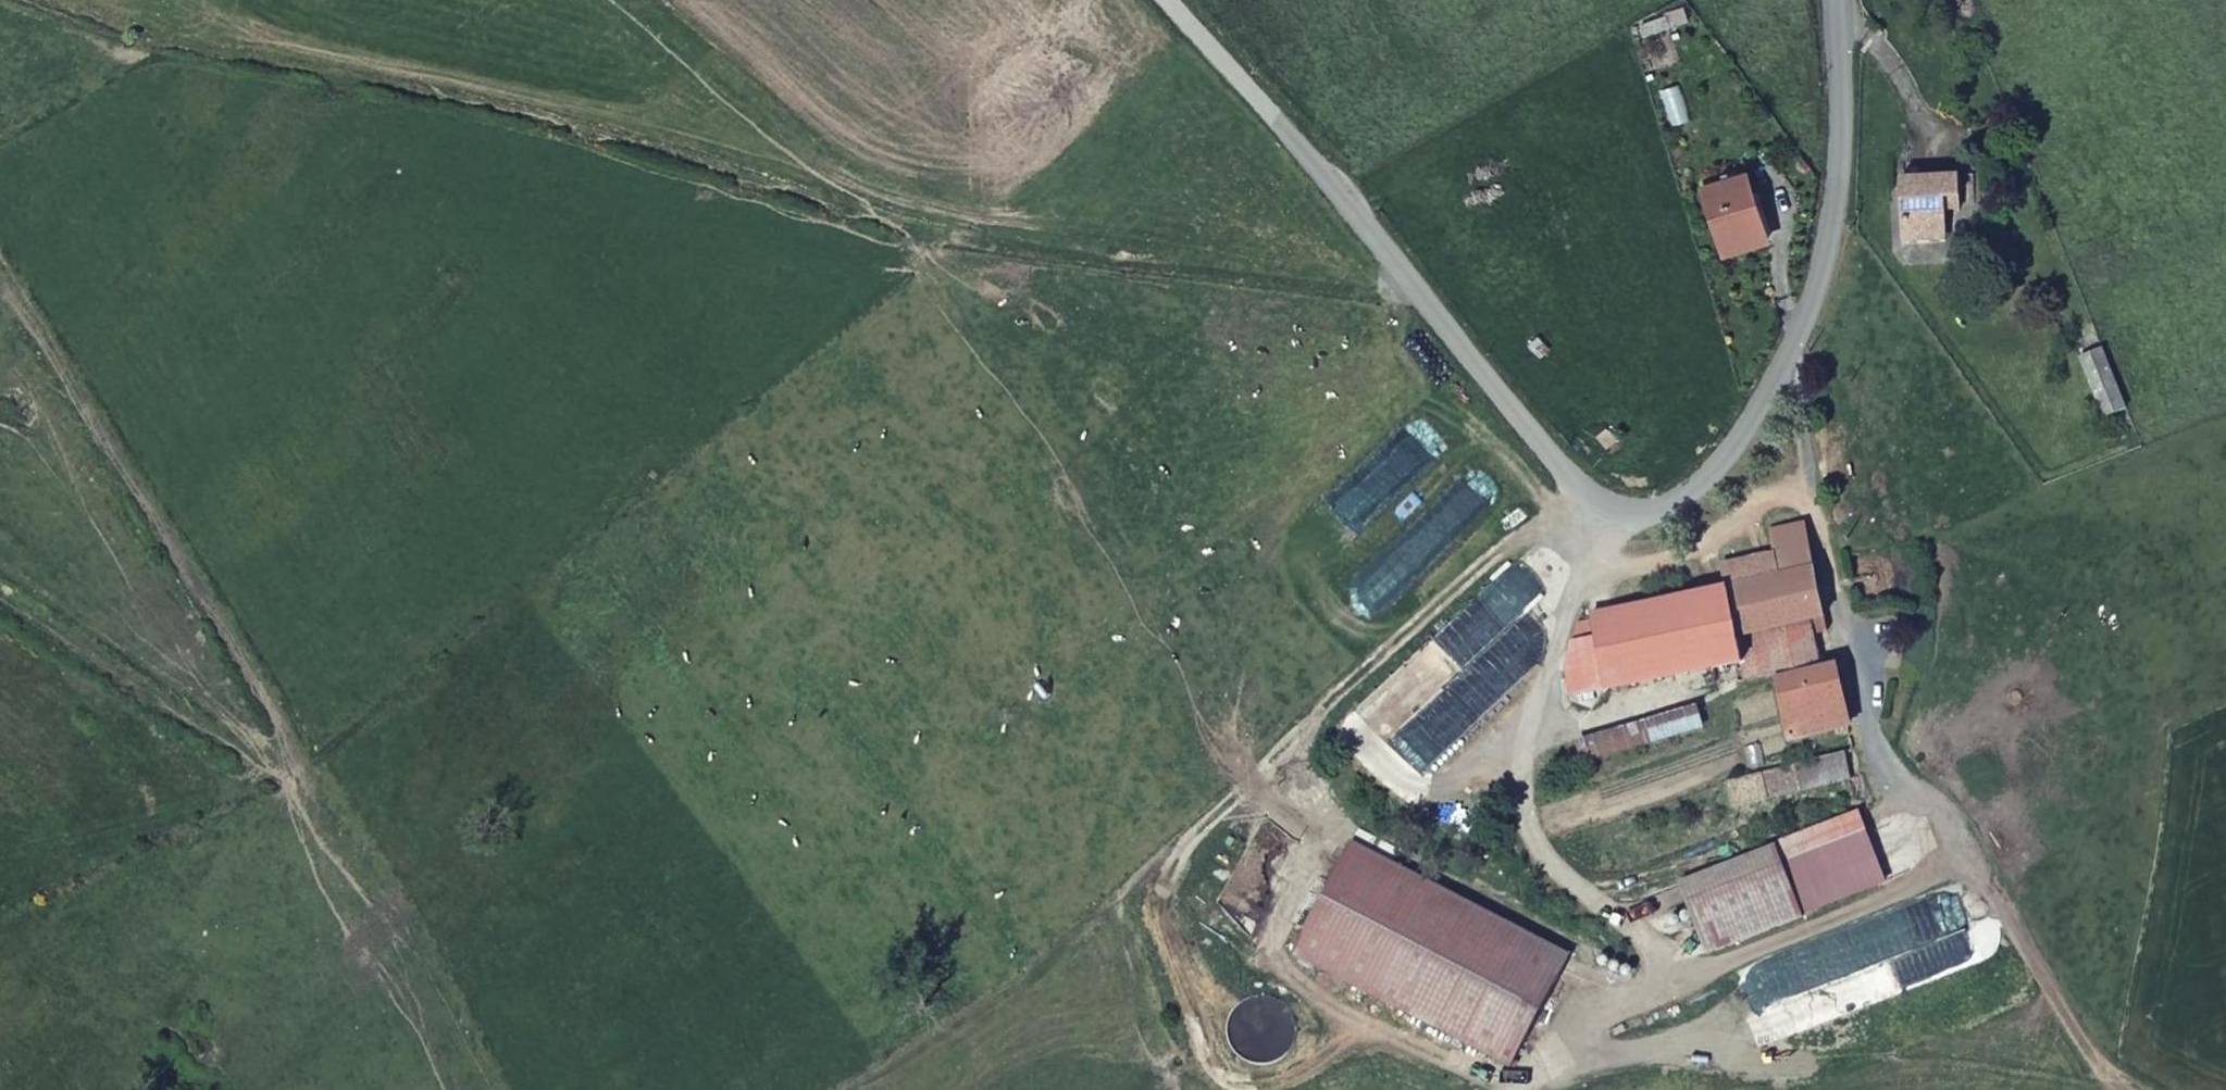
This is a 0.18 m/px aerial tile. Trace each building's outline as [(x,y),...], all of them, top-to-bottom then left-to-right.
[(1766,247),(1743,174),(1696,188),(1720,261),(1766,247)] [(1962,181),(1899,186),(1903,253),(1950,250),(1948,221),(1965,220),(1962,181)] [(2123,416),(2097,360),(2067,373),(2092,430),(2123,416)] [(1776,553),(1812,546),(1807,522),(1772,529),(1776,553)] [(1729,586),(1723,587),(1730,663),(1742,660),(1747,682),(1771,676),(1785,742),(1852,727),(1835,649),(1824,651),(1820,633),(1831,631),(1812,546),(1776,553),(1780,574),(1729,586)] [(1725,565),(1729,586),(1780,574),(1776,553),(1725,565)] [(1730,663),(1723,587),(1591,617),(1592,622),(1607,691),(1730,663)] [(1579,696),(1607,691),(1592,622),(1578,625),(1574,671),(1579,696)] [(1695,709),(1582,742),(1587,762),(1705,728),(1700,708),(1695,709)] [(1855,783),(1849,758),(1749,782),(1727,788),(1732,812),(1855,783)] [(1863,812),(1780,846),(1788,865),(1695,901),(1715,952),(1807,915),(1806,913),(1889,881),(1863,812)] [(1354,847),(1297,959),(1513,1070),(1570,956),(1354,847)]
